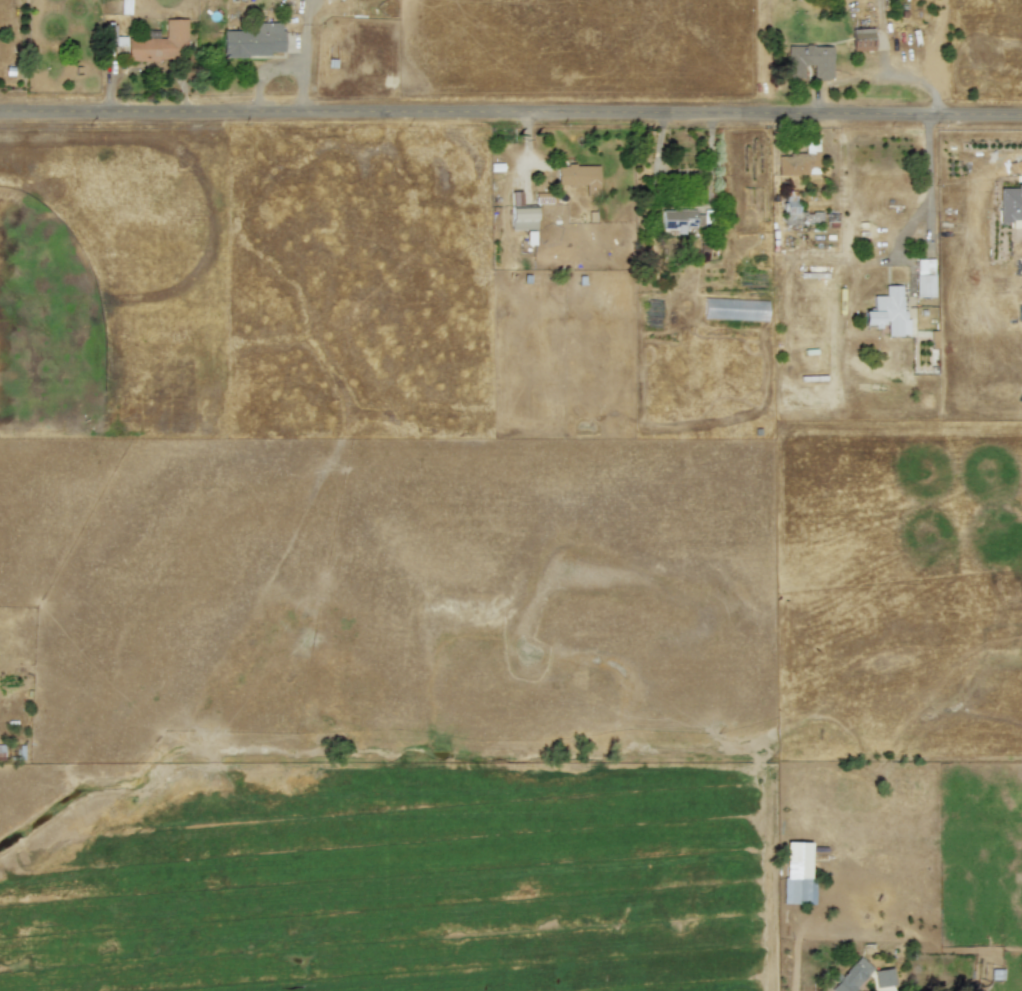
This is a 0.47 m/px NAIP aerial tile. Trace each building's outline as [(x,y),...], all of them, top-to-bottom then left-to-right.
[(186,19),(165,19),(164,38),(127,38),(127,60),(177,61),(178,53),(186,53),(186,19)] [(222,31),(222,56),(283,55),(283,22),(249,23),(249,30),(222,31)] [(851,29),(852,51),(872,50),(872,28),(851,29)] [(787,78),(803,78),(803,64),(812,64),(812,79),(831,79),(831,46),(787,46),(787,78)] [(585,196),(598,196),(598,164),(556,165),(556,185),(585,184),(585,196)] [(998,222),(1011,222),(1011,227),(1021,227),(1021,222),(1021,184),(1015,184),(1015,188),(998,188),(998,222)] [(535,205),(521,205),(521,191),(510,192),(511,230),(535,229),(535,205)] [(822,212),(798,212),(798,195),(783,195),(783,224),(822,224),(822,212)] [(661,211),(662,231),(684,230),(684,226),(703,226),(703,210),(661,211)] [(933,297),(933,259),(916,259),(916,297),(933,297)] [(801,277),(826,278),(826,265),(801,264),(801,277)] [(901,285),(884,285),(884,295),(872,296),(872,310),(862,311),(862,326),(880,326),(879,321),(886,321),(886,336),(909,335),(908,318),(902,319),(901,285)] [(767,300),(704,298),(703,318),(766,321),(767,300)] [(814,904),(815,878),(782,877),(782,903),(814,904)] [(857,956),(841,977),(835,972),(829,979),(834,983),(829,990),(830,990),(854,990),(872,968),(857,956)] [(873,971),(876,987),(894,984),(891,968),(873,971)]
